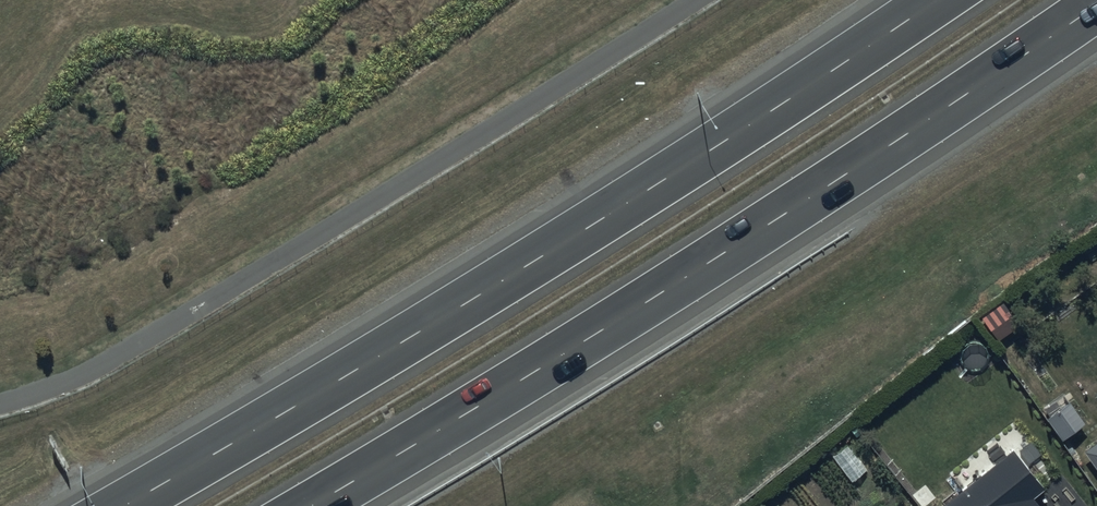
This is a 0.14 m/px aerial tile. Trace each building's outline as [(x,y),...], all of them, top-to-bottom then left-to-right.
[(1086,454),(1096,469),(1096,446),(1086,454)] [(942,505),(1040,505),(1035,500),(1046,490),(1013,449),(942,505)]
